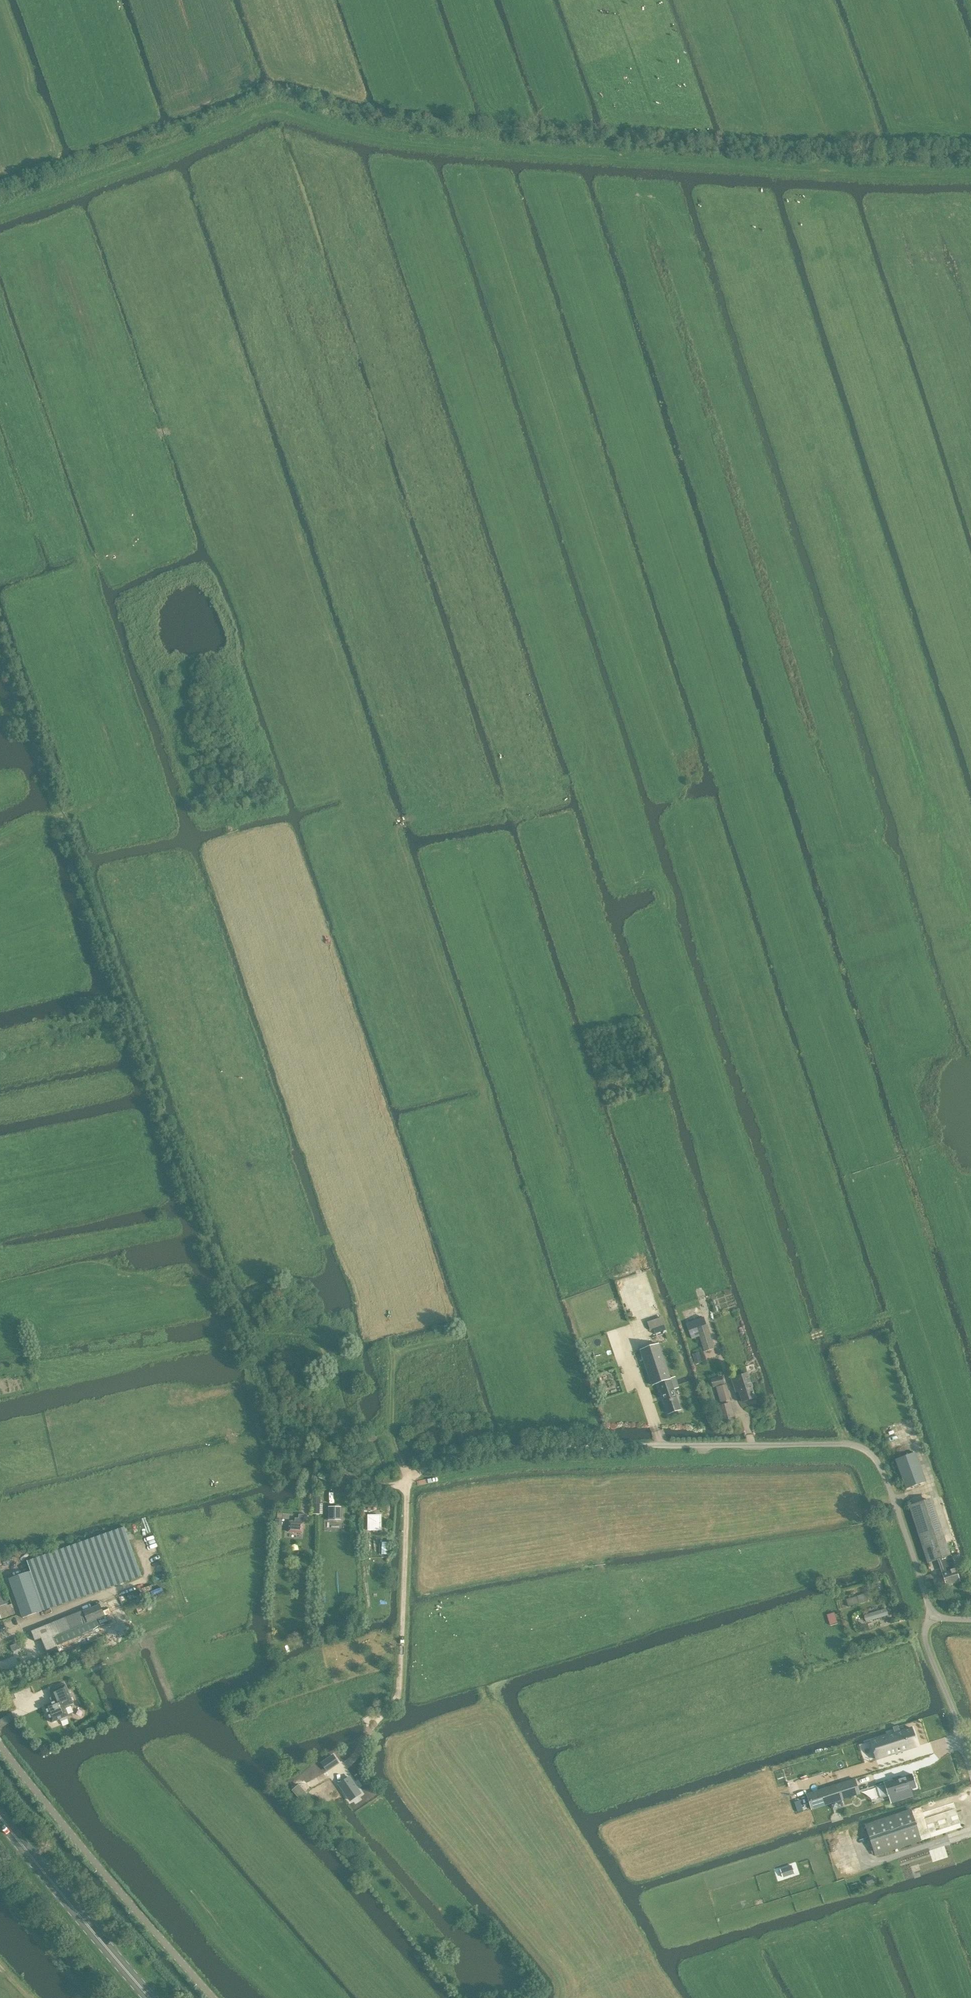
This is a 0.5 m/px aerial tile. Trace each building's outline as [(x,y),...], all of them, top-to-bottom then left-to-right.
[(650,1330),(665,1325),(663,1317),(647,1322),(650,1330)] [(706,1325),(689,1330),(692,1339),(699,1336),(704,1351),(713,1349),(706,1325)] [(674,1389),(678,1388),(675,1377),(670,1379),(658,1344),(640,1350),(652,1386),(658,1384),(668,1414),(681,1410),(674,1389)] [(739,1391),(743,1403),(755,1398),(748,1374),(732,1379),(736,1392),(739,1391)] [(725,1385),(716,1387),(720,1402),(727,1400),(730,1400),(726,1385),(726,1384),(725,1385)] [(730,1403),(718,1407),(722,1422),(735,1419),(730,1403)] [(915,1453),(895,1460),(906,1488),(926,1481),(915,1453)] [(306,1490),(306,1505),(302,1505),(302,1512),(306,1512),(306,1514),(311,1514),(312,1490),(306,1490)] [(909,1506),(927,1563),(938,1560),(939,1563),(946,1585),(959,1581),(952,1559),(947,1560),(946,1557),(928,1500),(909,1506)] [(329,1505),(329,1518),(341,1519),(341,1505),(329,1505)] [(380,1531),(380,1514),(369,1514),(369,1531),(380,1531)] [(304,1521),(303,1521),(295,1520),(289,1520),(288,1531),(303,1532),(304,1521)] [(31,1572),(23,1575),(9,1579),(22,1618),(81,1598),(119,1585),(142,1577),(125,1527),(67,1547),(53,1552),(27,1561),(31,1572)] [(883,1589),(880,1581),(872,1584),(875,1592),(883,1589)] [(866,1593),(846,1599),(848,1606),(859,1603),(859,1604),(869,1601),(866,1593)] [(1,1619),(16,1614),(12,1604),(8,1605),(8,1604),(0,1606),(0,1615),(1,1619)] [(50,1658),(60,1654),(104,1637),(97,1620),(106,1616),(101,1604),(83,1611),(31,1631),(35,1641),(42,1639),(50,1658)] [(865,1620),(866,1622),(888,1616),(887,1611),(886,1609),(864,1615),(865,1620)] [(26,1643),(13,1648),(15,1653),(28,1648),(26,1643)] [(56,1701),(45,1706),(52,1722),(60,1719),(61,1721),(67,1719),(67,1716),(69,1716),(65,1707),(74,1704),(66,1684),(50,1691),(52,1697),(54,1696),(56,1701)] [(895,1733),(870,1741),(876,1759),(917,1746),(912,1728),(900,1732),(898,1726),(893,1728),(895,1733)] [(353,1757),(346,1749),(334,1760),(338,1764),(340,1762),(344,1766),(353,1757)] [(884,1784),(876,1786),(880,1798),(887,1796),(888,1797),(889,1796),(891,1802),(913,1795),(911,1789),(916,1788),(912,1774),(883,1783),(884,1784)] [(837,1784),(807,1794),(812,1810),(841,1800),(859,1794),(854,1779),(837,1784)] [(292,1791),(300,1800),(307,1794),(299,1785),(292,1791)] [(876,1856),(931,1838),(962,1828),(954,1802),(923,1813),(921,1806),(865,1824),(876,1856)]
